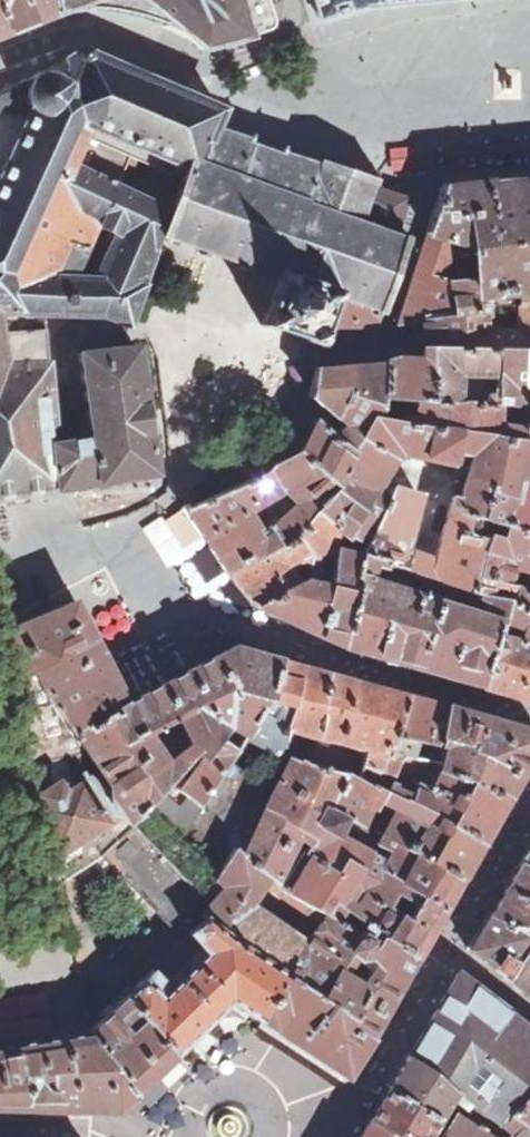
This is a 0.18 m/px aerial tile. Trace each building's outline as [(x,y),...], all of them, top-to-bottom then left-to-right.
[(25,26),(24,22),(29,20),(31,25),(56,15),(65,13),(75,11),(88,10),(89,9),(89,8),(112,10),(125,12),(139,16),(150,19),(163,24),(164,27),(176,32),(186,37),(195,43),(204,50),(250,38),(250,35),(263,30),(268,29),(270,26),(271,23),(271,20),(265,0),(0,0),(0,36),(25,26)] [(319,20),(363,7),(363,5),(379,3),(411,0),(313,0),(319,20)] [(4,112),(28,115),(11,151),(0,175),(0,498),(61,488),(61,483),(58,484),(54,444),(43,315),(70,316),(71,315),(72,280),(73,281),(74,276),(96,226),(100,228),(106,216),(104,215),(108,206),(109,207),(112,201),(111,200),(114,191),(116,192),(118,187),(127,164),(126,163),(128,158),(129,158),(130,157),(155,168),(169,135),(170,135),(170,134),(169,131),(173,122),(176,122),(176,121),(176,120),(186,98),(187,97),(186,97),(85,53),(80,53),(46,69),(0,91),(0,113),(4,112)] [(191,98),(186,97),(187,97),(186,98),(176,120),(176,121),(176,122),(173,122),(169,131),(170,134),(170,135),(169,135),(155,168),(161,171),(168,174),(175,156),(176,157),(193,119),(196,114),(196,111),(199,105),(197,104),(198,103),(197,102),(198,101),(191,98)] [(86,316),(88,317),(103,317),(127,325),(128,325),(129,325),(159,239),(165,242),(167,238),(203,251),(202,255),(207,257),(208,253),(242,266),(241,269),(246,271),(247,267),(279,279),(267,314),(266,313),(262,325),(274,330),(275,328),(306,338),(306,340),(322,346),(327,331),(369,347),(380,312),(385,314),(387,307),(383,306),(388,290),(391,291),(393,286),(390,285),(396,269),(398,270),(400,265),(397,264),(404,244),(408,246),(411,240),(406,238),(408,234),(401,231),(400,236),(394,234),(405,203),(409,201),(407,197),(403,199),(373,188),(379,172),(369,168),(366,177),(346,170),(329,164),(331,157),(325,155),(323,162),(316,160),(315,164),(284,153),(285,150),(282,148),(280,152),(278,153),(279,154),(278,155),(278,157),(275,155),(270,157),(269,157),(268,159),(256,154),(257,153),(256,152),(254,148),(251,147),(251,144),(253,144),(251,142),(252,138),(249,137),(248,140),(214,128),(221,111),(198,101),(197,102),(198,103),(197,104),(199,105),(196,111),(196,114),(193,119),(176,157),(175,156),(168,174),(182,179),(178,190),(179,190),(178,192),(179,192),(179,194),(180,194),(177,204),(175,203),(175,205),(174,204),(173,205),(170,212),(160,208),(160,207),(157,205),(155,209),(157,209),(152,223),(125,210),(114,234),(109,246),(110,246),(107,252),(106,252),(95,278),(88,277),(88,281),(90,281),(89,306),(88,306),(87,313),(86,313),(86,316)] [(515,181),(490,183),(490,181),(479,182),(443,186),(406,300),(398,325),(399,325),(423,321),(476,315),(475,302),(529,296),(529,180),(515,181)] [(125,190),(118,187),(116,192),(114,191),(111,200),(112,201),(109,207),(108,206),(104,215),(106,216),(100,228),(107,231),(114,234),(125,210),(152,223),(157,209),(155,209),(157,205),(125,190)] [(71,315),(70,316),(79,316),(88,317),(86,316),(86,313),(87,313),(88,306),(89,306),(90,281),(88,281),(88,277),(81,277),(74,276),(73,281),(72,280),(71,315)] [(475,302),(476,315),(481,349),(529,349),(529,296),(475,302)] [(481,349),(476,315),(423,321),(425,348),(481,349)] [(74,481),(75,486),(154,474),(136,347),(78,353),(89,426),(90,426),(91,431),(92,436),(90,437),(90,438),(71,441),(76,481),(74,481)] [(481,349),(425,348),(425,350),(423,352),(423,359),(423,361),(414,360),(396,359),(385,362),(384,399),(529,407),(529,349),(481,349)] [(384,399),(385,362),(376,364),(335,366),(317,367),(313,398),(346,427),(359,437),(372,417),(384,399)] [(384,399),(372,417),(526,440),(529,443),(529,407),(384,399)] [(338,486),(315,512),(336,530),(335,538),(350,543),(364,545),(385,500),(375,493),(391,466),(363,450),(341,432),(337,437),(320,422),(321,421),(317,417),(314,423),(315,424),(302,450),(338,486)] [(450,507),(493,522),(505,526),(529,533),(529,515),(529,513),(529,486),(522,484),(529,456),(529,455),(529,443),(526,440),(372,417),(359,437),(346,427),(341,432),(363,450),(391,466),(398,454),(452,466),(455,452),(473,453),(468,470),(461,499),(452,497),(450,507)] [(61,483),(61,488),(68,487),(75,486),(74,481),(76,481),(71,441),(63,442),(54,444),(58,484),(61,483)] [(290,448),(287,447),(288,458),(223,492),(185,509),(209,544),(228,573),(298,538),(315,512),(338,486),(302,450),(291,455),(290,448)] [(360,554),(362,555),(474,593),(489,535),(493,522),(450,507),(435,558),(407,550),(420,496),(391,487),(385,500),(364,545),(360,554)] [(254,607),(255,606),(297,583),(289,566),(313,554),(312,559),(320,560),(321,553),(332,553),(335,538),(336,530),(315,512),(298,538),(228,573),(232,578),(232,579),(235,583),(235,582),(244,594),(247,598),(247,597),(252,603),(251,604),(254,607)] [(505,526),(501,539),(489,535),(474,593),(490,597),(492,586),(488,585),(489,580),(508,582),(511,567),(529,572),(529,533),(505,526)] [(283,619),(343,647),(362,555),(360,554),(364,545),(350,543),(349,552),(337,551),(330,587),(316,585),(320,560),(312,559),(308,578),(297,583),(255,606),(265,610),(265,611),(283,619)] [(407,665),(480,685),(496,635),(500,620),(506,601),(490,597),(474,593),(362,555),(343,647),(407,665)] [(529,590),(508,582),(489,580),(488,585),(492,586),(490,597),(506,601),(500,620),(525,628),(529,629),(529,590)] [(4,637),(13,679),(31,672),(33,676),(38,676),(43,689),(65,720),(74,732),(127,703),(95,640),(75,602),(3,631),(4,637)] [(99,632),(122,625),(116,607),(93,614),(99,632)] [(525,628),(520,641),(496,635),(480,685),(529,699),(529,629),(525,628)] [(163,683),(164,684),(148,691),(127,703),(74,732),(89,753),(100,771),(109,783),(111,805),(128,822),(146,803),(179,837),(229,763),(236,752),(218,738),(227,725),(245,737),(269,698),(278,660),(233,646),(163,683)] [(295,730),(319,736),(329,674),(313,670),(278,660),(269,698),(245,737),(236,752),(229,763),(266,780),(279,756),(281,758),(289,728),(295,730)] [(172,924),(201,896),(128,822),(111,805),(109,783),(100,771),(72,789),(57,787),(56,762),(89,753),(74,732),(65,720),(43,689),(38,676),(33,676),(31,672),(13,679),(37,797),(46,838),(57,884),(105,854),(172,924)] [(329,674),(319,736),(311,767),(344,776),(345,773),(357,778),(363,760),(349,757),(353,744),(366,749),(366,751),(390,749),(394,737),(405,695),(383,689),(329,674)] [(439,747),(447,706),(430,701),(405,695),(394,737),(439,747)] [(510,793),(529,758),(529,730),(447,706),(439,747),(394,737),(390,749),(389,752),(435,763),(434,771),(510,793)] [(326,912),(334,918),(341,907),(366,923),(417,956),(417,955),(418,956),(443,911),(460,881),(410,852),(379,837),(376,843),(390,851),(385,861),(337,834),(345,820),(328,811),(344,776),(311,767),(319,736),(295,730),(287,761),(267,801),(258,796),(266,780),(229,763),(179,837),(215,872),(235,850),(271,877),(293,834),(304,841),(282,883),(274,879),(324,914),(326,912)] [(437,816),(481,843),(484,841),(490,829),(492,827),(491,826),(510,793),(434,771),(435,763),(389,752),(390,749),(366,751),(363,760),(357,778),(411,803),(437,816)] [(410,852),(460,881),(475,855),(481,843),(437,816),(411,803),(357,778),(345,773),(344,776),(328,811),(345,820),(359,826),(366,811),(370,813),(378,797),(395,806),(379,837),(410,852)] [(201,896),(215,910),(207,915),(203,920),(286,977),(260,1021),(346,1078),(347,1077),(371,1040),(370,1039),(371,1038),(370,1038),(400,985),(417,956),(366,923),(359,935),(334,919),(334,918),(326,912),(324,914),(274,879),(271,877),(235,850),(215,872),(179,837),(146,803),(128,822),(201,896)] [(529,868),(529,847),(520,863),(529,868)] [(520,863),(506,888),(490,914),(529,938),(529,868),(520,863)] [(490,914),(469,951),(493,969),(508,980),(529,942),(529,938),(490,914)] [(127,993),(175,1055),(198,1032),(223,1008),(230,1003),(260,1021),(286,977),(203,920),(127,993)] [(508,980),(529,997),(529,942),(508,980)] [(529,1135),(529,1028),(458,973),(456,976),(455,976),(428,1019),(406,1057),(433,1075),(453,1094),(451,1099),(461,1107),(462,1107),(469,1099),(473,1102),(513,1134),(519,1127),(529,1135)] [(118,1071),(135,1093),(143,1086),(143,1083),(149,1078),(154,1073),(155,1074),(175,1055),(127,993),(89,1031),(80,1032),(81,1035),(91,1043),(92,1042),(97,1049),(96,1050),(104,1064),(106,1077),(118,1071)] [(93,1105),(94,1110),(100,1110),(109,1110),(106,1077),(104,1064),(96,1050),(97,1049),(92,1042),(91,1043),(81,1035),(80,1032),(74,1033),(69,1034),(69,1037),(68,1045),(71,1061),(70,1062),(71,1071),(73,1071),(89,1097),(89,1099),(91,1103),(93,1105)] [(94,1110),(93,1105),(91,1103),(89,1099),(89,1097),(73,1071),(71,1071),(70,1062),(71,1061),(68,1045),(69,1037),(69,1034),(0,1046),(0,1106),(13,1106),(13,1108),(15,1108),(17,1106),(22,1107),(23,1108),(94,1110)] [(433,1075),(406,1057),(397,1072),(387,1089),(388,1089),(387,1091),(437,1122),(451,1099),(453,1094),(433,1075)] [(106,1077),(109,1110),(116,1110),(128,1098),(130,1098),(135,1093),(118,1071),(106,1077)] [(387,1091),(379,1103),(369,1119),(399,1136),(428,1136),(437,1122),(387,1091)] [(466,1110),(473,1102),(469,1099),(462,1107),(466,1110)] [(519,1127),(513,1134),(473,1102),(466,1110),(462,1107),(461,1107),(456,1116),(490,1136),(529,1136),(529,1135),(519,1127)] [(456,1116),(442,1136),(490,1136),(456,1116)] [(369,1119),(362,1132),(359,1136),(399,1136),(369,1119)]
